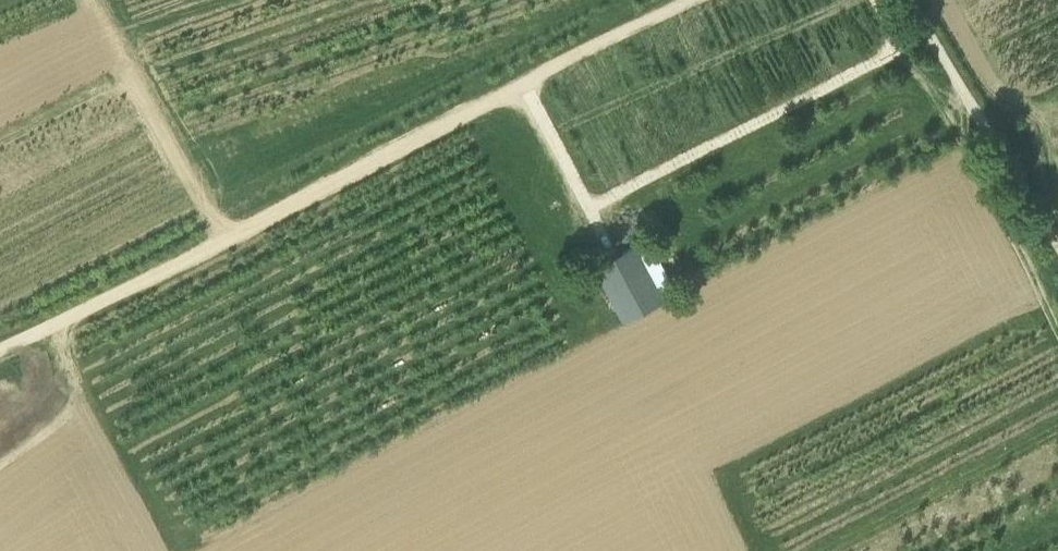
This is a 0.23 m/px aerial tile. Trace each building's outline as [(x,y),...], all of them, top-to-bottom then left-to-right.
[(677,293),(648,237),(594,266),(623,320),(677,293)]
